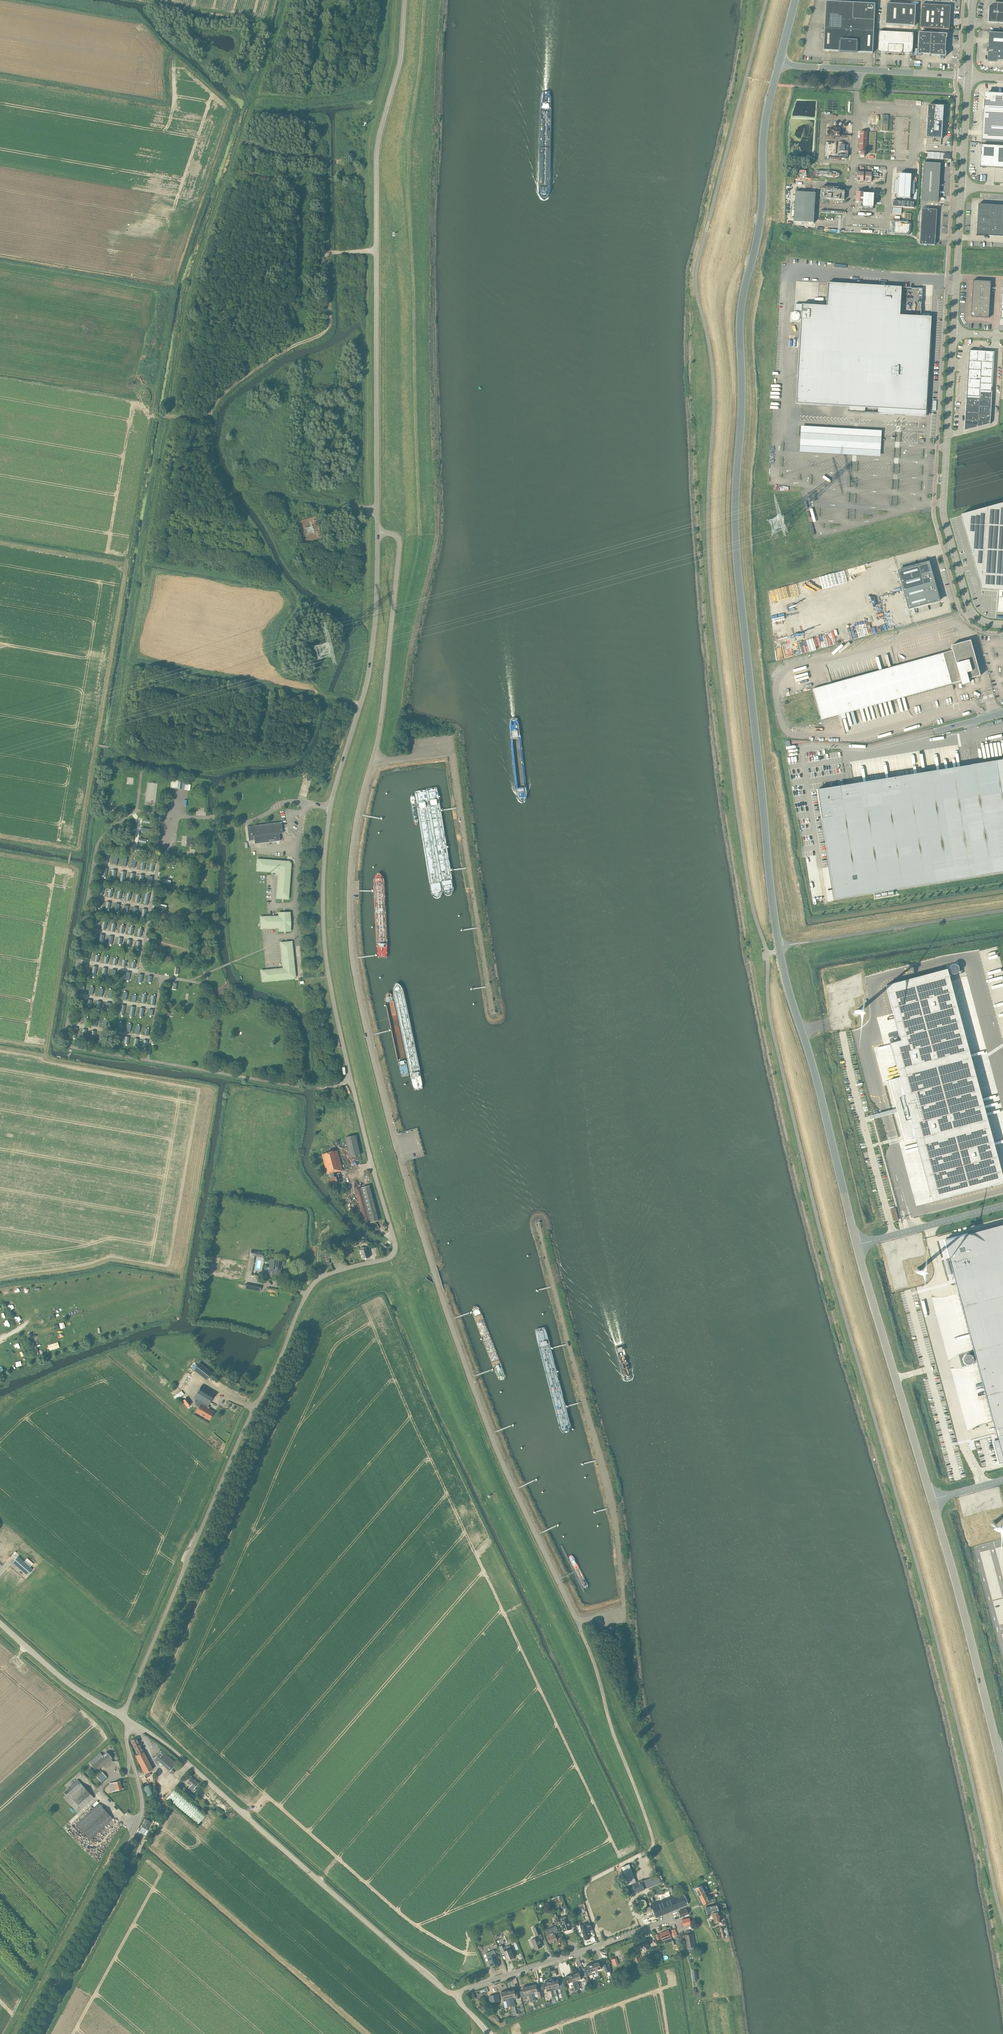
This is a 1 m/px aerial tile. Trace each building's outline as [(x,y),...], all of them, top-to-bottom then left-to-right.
[(824,29),(823,51),(840,52),(856,53),(856,52),(872,53),(873,31),(875,4),(826,2),(824,29)] [(989,7),(988,13),(996,13),(997,3),(993,3),(989,7)] [(915,5),(886,4),(885,24),(914,26),(915,5)] [(930,29),(930,17),(931,5),(922,5),(920,28),(930,29)] [(941,6),(931,5),(930,17),(940,17),(941,6)] [(940,17),(949,18),(950,6),(941,6),(940,17)] [(988,23),(996,23),(996,13),(988,13),(988,23)] [(949,18),(940,17),(930,17),(930,29),(949,30),(949,18)] [(913,33),(879,32),(878,52),(887,53),(887,54),(903,54),(902,54),(902,53),(912,54),(913,33)] [(921,55),(921,54),(929,55),(929,56),(945,57),(945,53),(946,39),(947,35),(919,33),(917,55),(921,55)] [(1002,61),(1002,34),(989,33),(988,48),(986,48),(986,53),(988,53),(988,61),(996,62),(996,61),(1002,61)] [(981,140),(985,141),(1002,142),(1002,95),(992,94),(988,94),(988,93),(987,93),(987,95),(985,94),(985,99),(983,99),(983,100),(984,100),(984,102),(983,102),(983,109),(981,140)] [(941,139),(943,107),(943,106),(928,106),(926,138),(941,139)] [(867,132),(860,132),(859,152),(860,152),(860,157),(864,157),(864,153),(866,153),(867,132)] [(840,154),(839,157),(846,157),(848,157),(849,145),(840,145),(840,148),(846,149),(846,155),(840,154)] [(980,167),(1002,168),(1002,147),(981,145),(980,167)] [(938,202),(939,179),(940,164),(923,163),(921,201),(938,202)] [(866,173),(865,182),(871,182),(871,179),(874,179),(874,177),(878,177),(878,174),(872,174),(872,173),(866,173)] [(838,188),(821,187),(821,199),(844,200),(844,192),(840,191),(840,190),(838,190),(838,188)] [(815,193),(795,192),(793,222),(813,223),(815,193)] [(978,204),(976,235),(1002,237),(1002,206),(978,204)] [(920,224),(936,225),(937,210),(921,209),(920,224)] [(895,222),(894,234),(905,234),(909,232),(909,226),(906,223),(895,222)] [(936,225),(920,224),(920,234),(935,235),(936,225)] [(935,245),(935,235),(920,234),(919,244),(935,245)] [(794,304),(794,311),(801,311),(796,404),(849,407),(849,411),(865,412),(865,408),(878,408),(878,414),(925,417),(926,411),(931,317),(900,315),(901,287),(880,286),(881,277),(875,277),(874,286),(828,283),(826,306),(794,304)] [(981,289),(982,281),(973,280),(972,288),(981,289)] [(982,281),(981,289),(990,289),(991,281),(982,281)] [(980,318),(980,311),(980,310),(971,310),(971,317),(980,318)] [(989,318),(989,311),(980,310),(980,311),(980,318),(989,318)] [(968,361),(976,361),(977,351),(969,351),(968,361)] [(986,352),(977,351),(976,361),(982,361),(985,362),(986,352)] [(985,362),(993,362),(994,352),(986,352),(985,362)] [(968,361),(968,370),(982,370),(982,369),(982,361),(976,361),(968,361)] [(968,370),(967,378),(981,379),(981,376),(982,370),(968,370)] [(967,378),(967,387),(981,388),(981,383),(981,379),(967,378)] [(966,396),(979,397),(980,397),(980,390),(981,388),(967,387),(966,396)] [(966,396),(966,404),(979,405),(979,397),(966,396)] [(991,407),(991,398),(980,397),(979,397),(979,405),(979,406),(991,407)] [(966,404),(965,412),(978,413),(979,406),(979,405),(966,404)] [(990,416),(991,407),(979,406),(978,413),(978,415),(990,416)] [(965,412),(965,421),(978,421),(978,415),(978,413),(965,412)] [(990,416),(978,415),(978,421),(977,427),(990,424),(990,416)] [(978,421),(965,421),(964,431),(977,427),(978,421)] [(881,431),(801,426),(800,439),(799,452),(856,455),(880,456),(880,444),(881,431)] [(1002,504),(960,515),(981,589),(1002,591),(1002,504)] [(920,564),(897,571),(908,610),(927,604),(931,603),(939,601),(935,589),(934,589),(932,581),(931,575),(932,575),(928,562),(920,564)] [(803,692),(780,698),(782,706),(791,704),(797,727),(806,724),(808,732),(824,728),(822,720),(940,687),(946,708),(954,705),(949,685),(961,681),(962,685),(968,683),(969,683),(968,679),(980,676),(970,641),(951,646),(952,651),(940,654),(934,633),(925,635),(931,656),(812,689),(806,668),(798,671),(803,692)] [(817,790),(822,819),(835,899),(1002,872),(1002,760),(839,786),(817,790)] [(114,812),(116,802),(111,801),(110,804),(106,803),(105,807),(107,807),(106,810),(114,812)] [(255,844),(280,841),(279,834),(282,833),(281,822),(247,826),(249,841),(254,840),(255,844)] [(288,899),(291,863),(289,861),(257,859),(256,871),(279,872),(277,898),(288,899)] [(279,931),(291,931),(290,912),(278,912),(278,916),(260,916),(261,928),(279,928),(279,931)] [(261,970),(262,982),(294,979),(296,977),(292,941),(280,942),(283,968),(261,970)] [(951,974),(953,974),(955,974),(957,973),(959,971),(959,969),(958,967),(957,965),(955,964),(953,965),(951,966),(949,967),(949,970),(950,972),(951,974)] [(886,985),(892,1009),(900,1040),(890,1043),(899,1077),(889,1080),(896,1108),(900,1121),(901,1127),(905,1141),(906,1141),(915,1138),(916,1138),(916,1139),(928,1183),(932,1200),(933,1202),(1002,1183),(1002,1178),(947,969),(886,985)] [(350,1157),(355,1156),(360,1155),(356,1135),(346,1137),(350,1157)] [(335,1177),(334,1172),(343,1170),(337,1150),(322,1154),(327,1174),(329,1173),(330,1178),(328,1179),(329,1185),(338,1182),(337,1177),(335,1177)] [(364,1224),(379,1221),(370,1185),(355,1189),(364,1224)] [(944,1240),(957,1287),(975,1355),(1002,1347),(1002,1224),(944,1240)] [(327,1250),(327,1249),(330,1248),(329,1244),(322,1246),(324,1249),(322,1249),(322,1252),(324,1264),(330,1263),(329,1257),(333,1256),(332,1250),(329,1251),(329,1250),(327,1250)] [(364,1248),(364,1247),(363,1247),(361,1247),(361,1248),(361,1251),(363,1259),(369,1257),(367,1249),(366,1247),(364,1248)] [(268,1269),(267,1275),(272,1276),(273,1275),(280,1276),(281,1266),(284,1266),(285,1261),(275,1259),(270,1258),(270,1262),(269,1268),(270,1268),(273,1269),(273,1270),(269,1269),(268,1269)] [(244,1288),(254,1290),(260,1291),(261,1286),(245,1283),(245,1285),(244,1288)] [(975,1355),(977,1363),(998,1439),(992,1441),(998,1463),(1002,1462),(1002,1347),(975,1355)] [(969,1364),(971,1364),(972,1363),(973,1361),(973,1359),(973,1358),(972,1356),(971,1355),(969,1354),(968,1354),(966,1355),(965,1356),(964,1357),(963,1358),(963,1360),(964,1362),(964,1363),(966,1364),(968,1365),(969,1364)] [(206,1380),(211,1373),(199,1363),(193,1370),(206,1380)] [(201,1386),(194,1398),(198,1400),(195,1405),(199,1407),(196,1412),(209,1420),(213,1412),(208,1409),(210,1407),(208,1406),(215,1394),(201,1386)] [(181,1391),(173,1397),(176,1400),(180,1397),(184,1394),(181,1391)] [(186,1397),(182,1400),(187,1407),(191,1404),(186,1397)] [(27,1575),(32,1569),(18,1557),(13,1562),(27,1575)] [(135,1738),(131,1741),(132,1742),(138,1754),(143,1751),(135,1738)] [(176,1764),(161,1750),(154,1759),(158,1762),(158,1761),(169,1771),(176,1764)] [(152,1769),(143,1751),(138,1754),(135,1755),(144,1772),(152,1769)] [(112,1758),(107,1752),(103,1755),(100,1753),(89,1763),(97,1771),(100,1768),(103,1765),(106,1768),(113,1761),(111,1759),(112,1758)] [(101,1782),(107,1777),(102,1771),(96,1776),(101,1782)] [(194,1780),(191,1777),(186,1782),(190,1785),(188,1788),(193,1792),(196,1789),(194,1788),(199,1783),(195,1780),(194,1780)] [(66,1795),(63,1797),(77,1812),(93,1797),(79,1782),(77,1780),(69,1787),(67,1789),(64,1792),(66,1795)] [(111,1791),(115,1790),(122,1789),(120,1781),(109,1784),(111,1791)] [(143,1787),(142,1787),(143,1789),(146,1796),(154,1793),(150,1784),(143,1787)] [(197,1825),(207,1814),(176,1787),(166,1799),(189,1819),(197,1825)] [(90,1839),(99,1831),(113,1818),(99,1803),(76,1824),(90,1839)] [(134,1847),(131,1852),(134,1853),(136,1848),(138,1845),(140,1841),(143,1835),(146,1829),(147,1829),(151,1821),(146,1819),(142,1826),(139,1833),(132,1846),(134,1847)] [(628,1885),(636,1882),(629,1864),(622,1867),(628,1885)] [(658,1875),(644,1880),(646,1888),(658,1884),(661,1882),(658,1875)] [(633,1894),(645,1889),(641,1880),(630,1885),(633,1894)] [(701,1886),(696,1888),(700,1896),(701,1898),(703,1897),(706,1896),(705,1893),(701,1886)] [(652,1904),(651,1905),(656,1917),(661,1915),(679,1908),(685,1905),(688,1904),(683,1893),(674,1897),(674,1896),(655,1903),(652,1904)] [(703,1897),(701,1898),(703,1904),(709,1901),(706,1896),(703,1897)] [(719,1912),(719,1911),(717,1905),(706,1907),(707,1914),(712,1913),(719,1912)] [(689,1915),(686,1909),(686,1908),(678,1911),(681,1917),(685,1915),(686,1917),(689,1915)] [(719,1912),(712,1913),(715,1923),(721,1921),(720,1916),(721,1915),(721,1914),(722,1914),(722,1912),(721,1913),(720,1911),(719,1911),(719,1912)] [(556,1916),(555,1917),(557,1923),(561,1922),(564,1931),(571,1929),(568,1919),(567,1919),(560,1921),(560,1918),(559,1915),(556,1916)] [(593,1930),(590,1923),(586,1925),(586,1924),(580,1926),(585,1940),(590,1938),(588,1931),(593,1930)] [(535,1935),(541,1933),(538,1925),(532,1927),(535,1935)] [(550,1931),(546,1932),(547,1935),(550,1943),(557,1940),(555,1934),(559,1932),(556,1925),(552,1927),(549,1928),(550,1931)] [(663,1941),(671,1938),(669,1930),(660,1933),(663,1941)] [(690,1934),(690,1931),(684,1932),(687,1948),(695,1946),(692,1933),(690,1934)] [(535,1949),(542,1946),(540,1940),(543,1939),(541,1934),(536,1935),(537,1938),(531,1940),(535,1949)] [(640,1941),(643,1948),(645,1947),(646,1950),(649,1948),(648,1946),(649,1945),(647,1938),(640,1941)] [(640,1949),(643,1948),(640,1941),(633,1943),(636,1951),(637,1950),(637,1953),(641,1952),(640,1949)] [(510,1948),(504,1951),(504,1952),(508,1960),(514,1958),(513,1955),(510,1949),(510,1948)] [(486,1953),(491,1966),(499,1963),(499,1962),(497,1956),(496,1953),(494,1950),(486,1953)] [(599,1961),(592,1964),(595,1970),(596,1973),(598,1972),(597,1970),(601,1968),(599,1961)] [(592,1964),(586,1966),(588,1973),(589,1976),(593,1975),(593,1977),(594,1977),(595,1980),(598,1979),(597,1976),(596,1973),(595,1970),(592,1964)] [(572,1974),(578,1989),(580,1989),(579,1985),(578,1982),(577,1980),(581,1979),(579,1972),(572,1974)] [(575,1990),(578,1989),(572,1974),(566,1976),(569,1985),(573,1984),(575,1990)] [(558,1979),(551,1980),(553,1990),(556,1989),(560,1988),(559,1986),(558,1979)] [(555,1996),(554,1993),(553,1990),(551,1980),(545,1982),(547,1991),(551,1990),(551,1994),(552,1997),(555,1996)] [(524,1990),(520,1991),(521,1997),(525,1996),(529,1995),(531,2002),(533,2001),(532,1998),(532,1995),(531,1992),(530,1985),(523,1987),(524,1990)] [(508,1990),(511,2006),(512,2006),(512,2009),(513,2010),(515,2010),(514,2006),(516,2006),(515,2004),(514,2002),(513,1999),(520,1998),(518,1990),(515,1990),(514,1989),(508,1990)] [(509,2007),(511,2006),(508,1990),(501,1992),(503,1999),(503,2001),(506,2001),(507,2004),(508,2007),(509,2007)] [(498,1994),(489,1996),(491,2003),(500,2001),(499,1998),(498,1994)]
